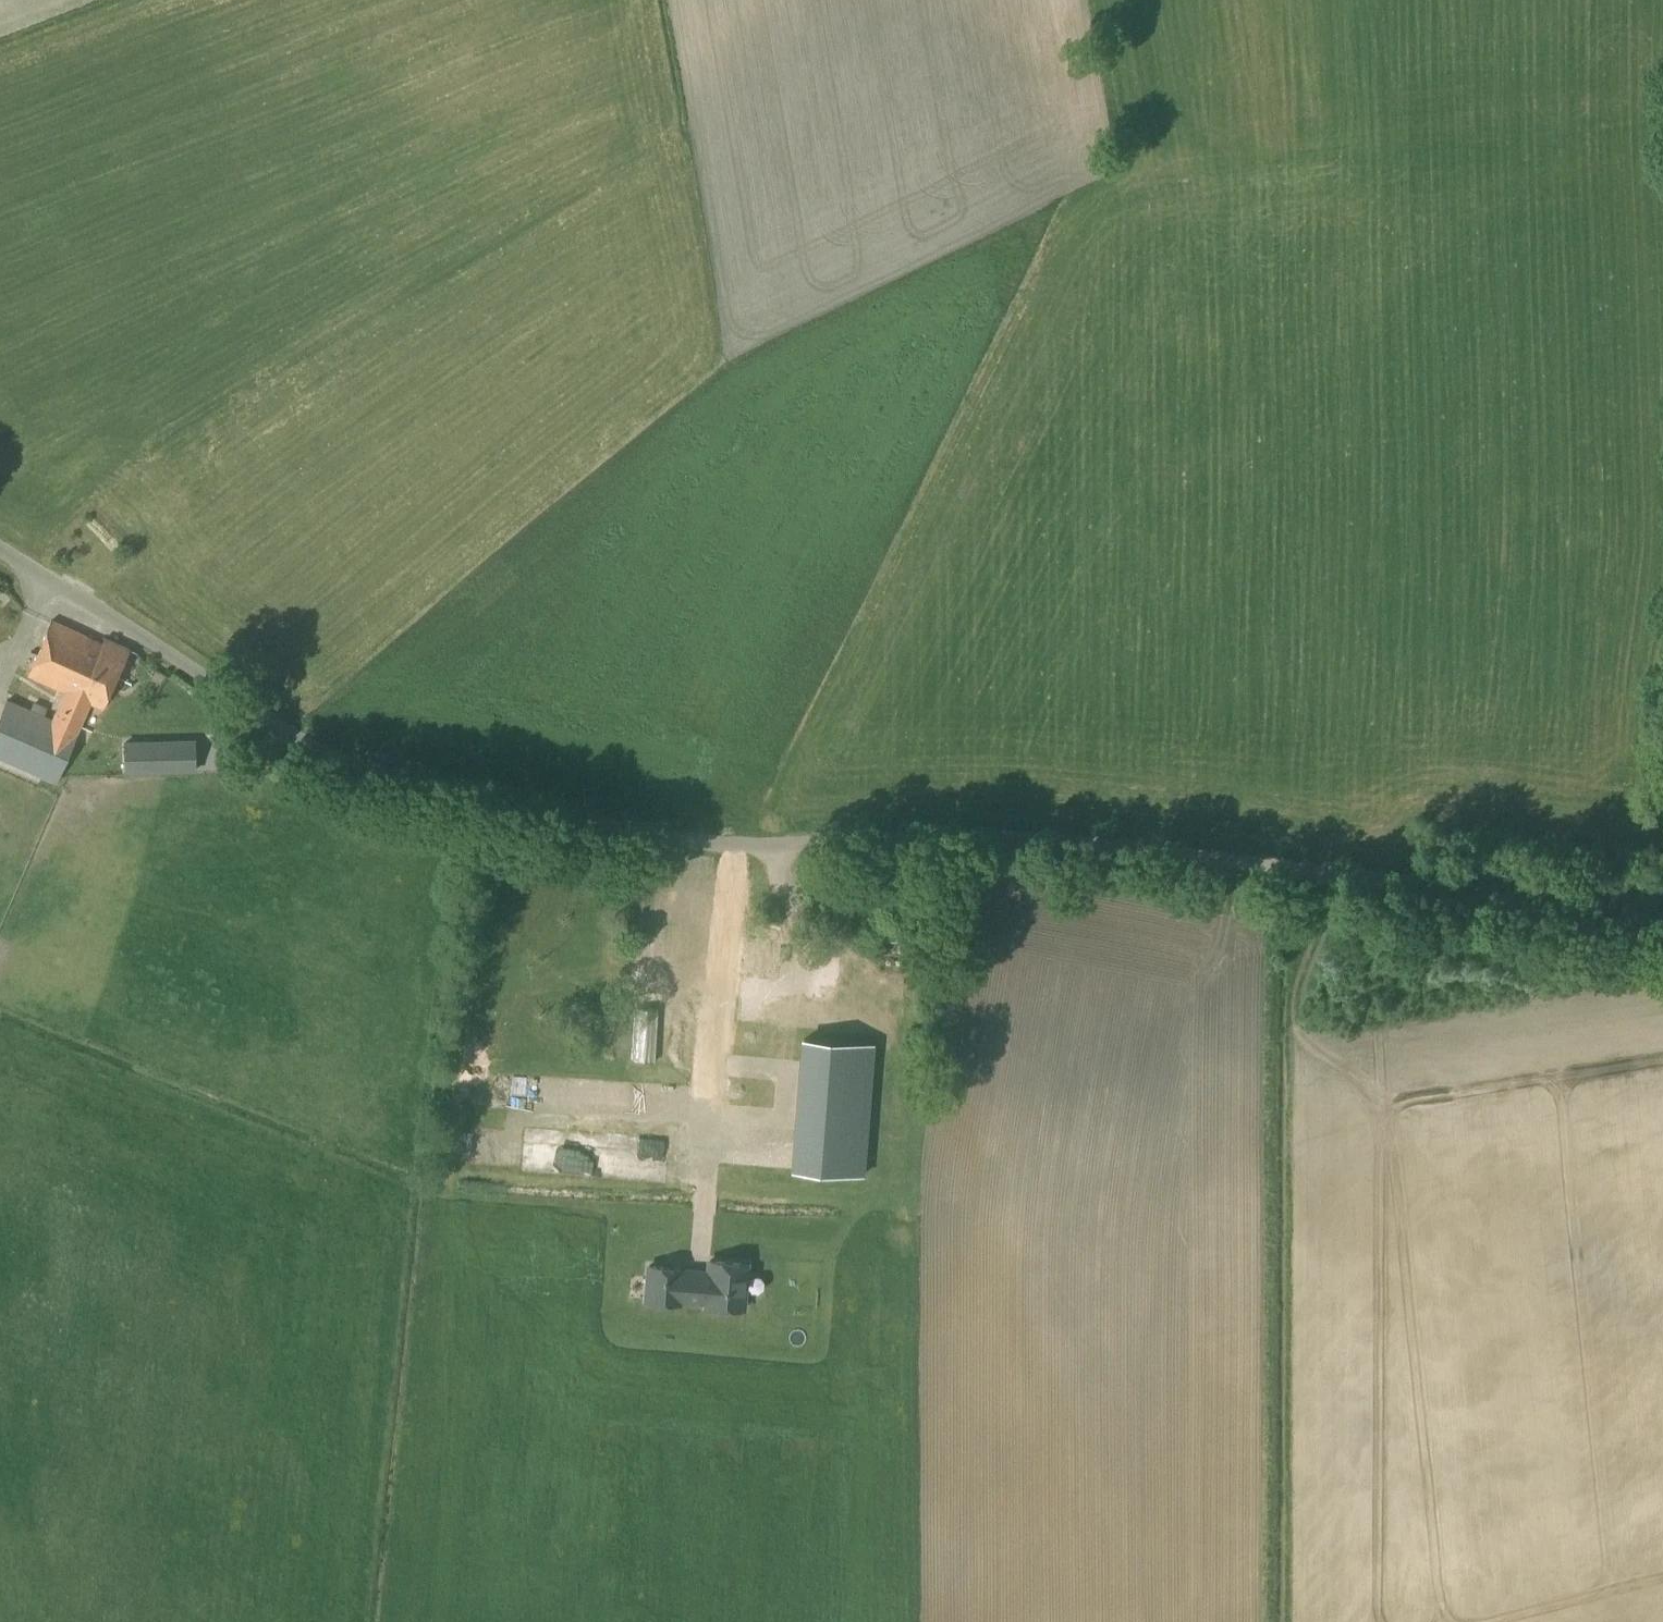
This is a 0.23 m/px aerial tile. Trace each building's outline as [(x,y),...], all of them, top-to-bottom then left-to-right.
[(58,776),(89,703),(102,709),(129,649),(105,638),(102,644),(51,620),(28,675),(65,692),(53,719),(16,703),(6,700),(0,714),(0,759),(56,783),(58,776)] [(175,743),(176,771),(202,771),(201,742),(175,743)] [(132,772),(150,772),(149,743),(132,744),(132,772)] [(741,976),(787,975),(785,927),(746,928),(746,944),(740,944),(741,976)] [(655,1063),(658,1010),(635,1008),(634,1021),(623,1020),(622,1044),(633,1044),(632,1061),(655,1063)] [(800,1038),(790,1169),(863,1174),(873,1044),(800,1038)] [(645,1156),(578,1153),(578,1177),(644,1179),(645,1156)] [(649,1265),(646,1301),(679,1303),(679,1300),(706,1302),(706,1306),(743,1309),(746,1263),(710,1260),(709,1275),(702,1274),(702,1272),(695,1272),(695,1274),(681,1273),(682,1268),(649,1265)]
